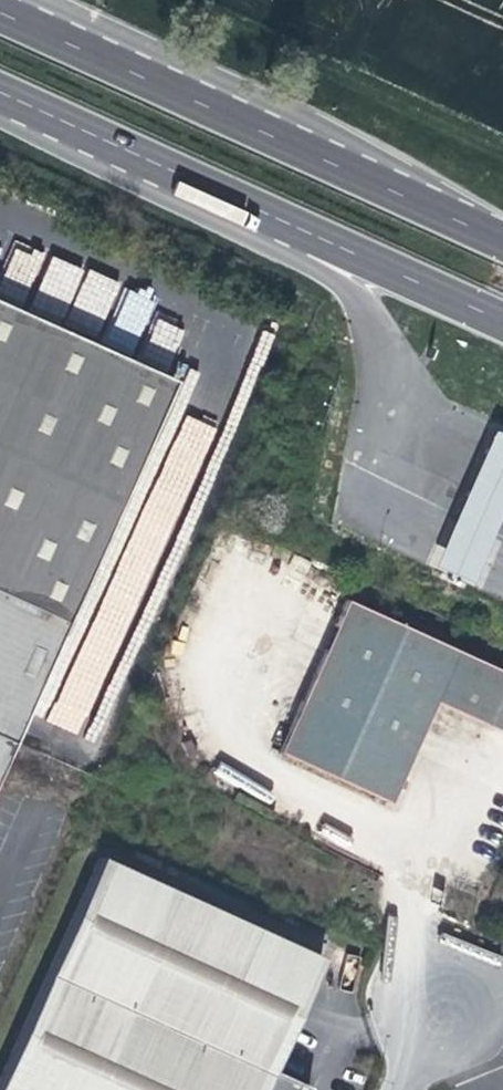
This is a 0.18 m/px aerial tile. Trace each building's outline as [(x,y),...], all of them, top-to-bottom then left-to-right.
[(157,376),(0,305),(0,722),(157,376)] [(440,565),(477,582),(502,521),(502,433),(499,431),(440,565)] [(263,730),(375,781),(422,685),(502,723),(502,661),(334,581),(263,730)] [(4,1089),(313,1089),(275,1072),(326,959),(109,861),(4,1089)]
